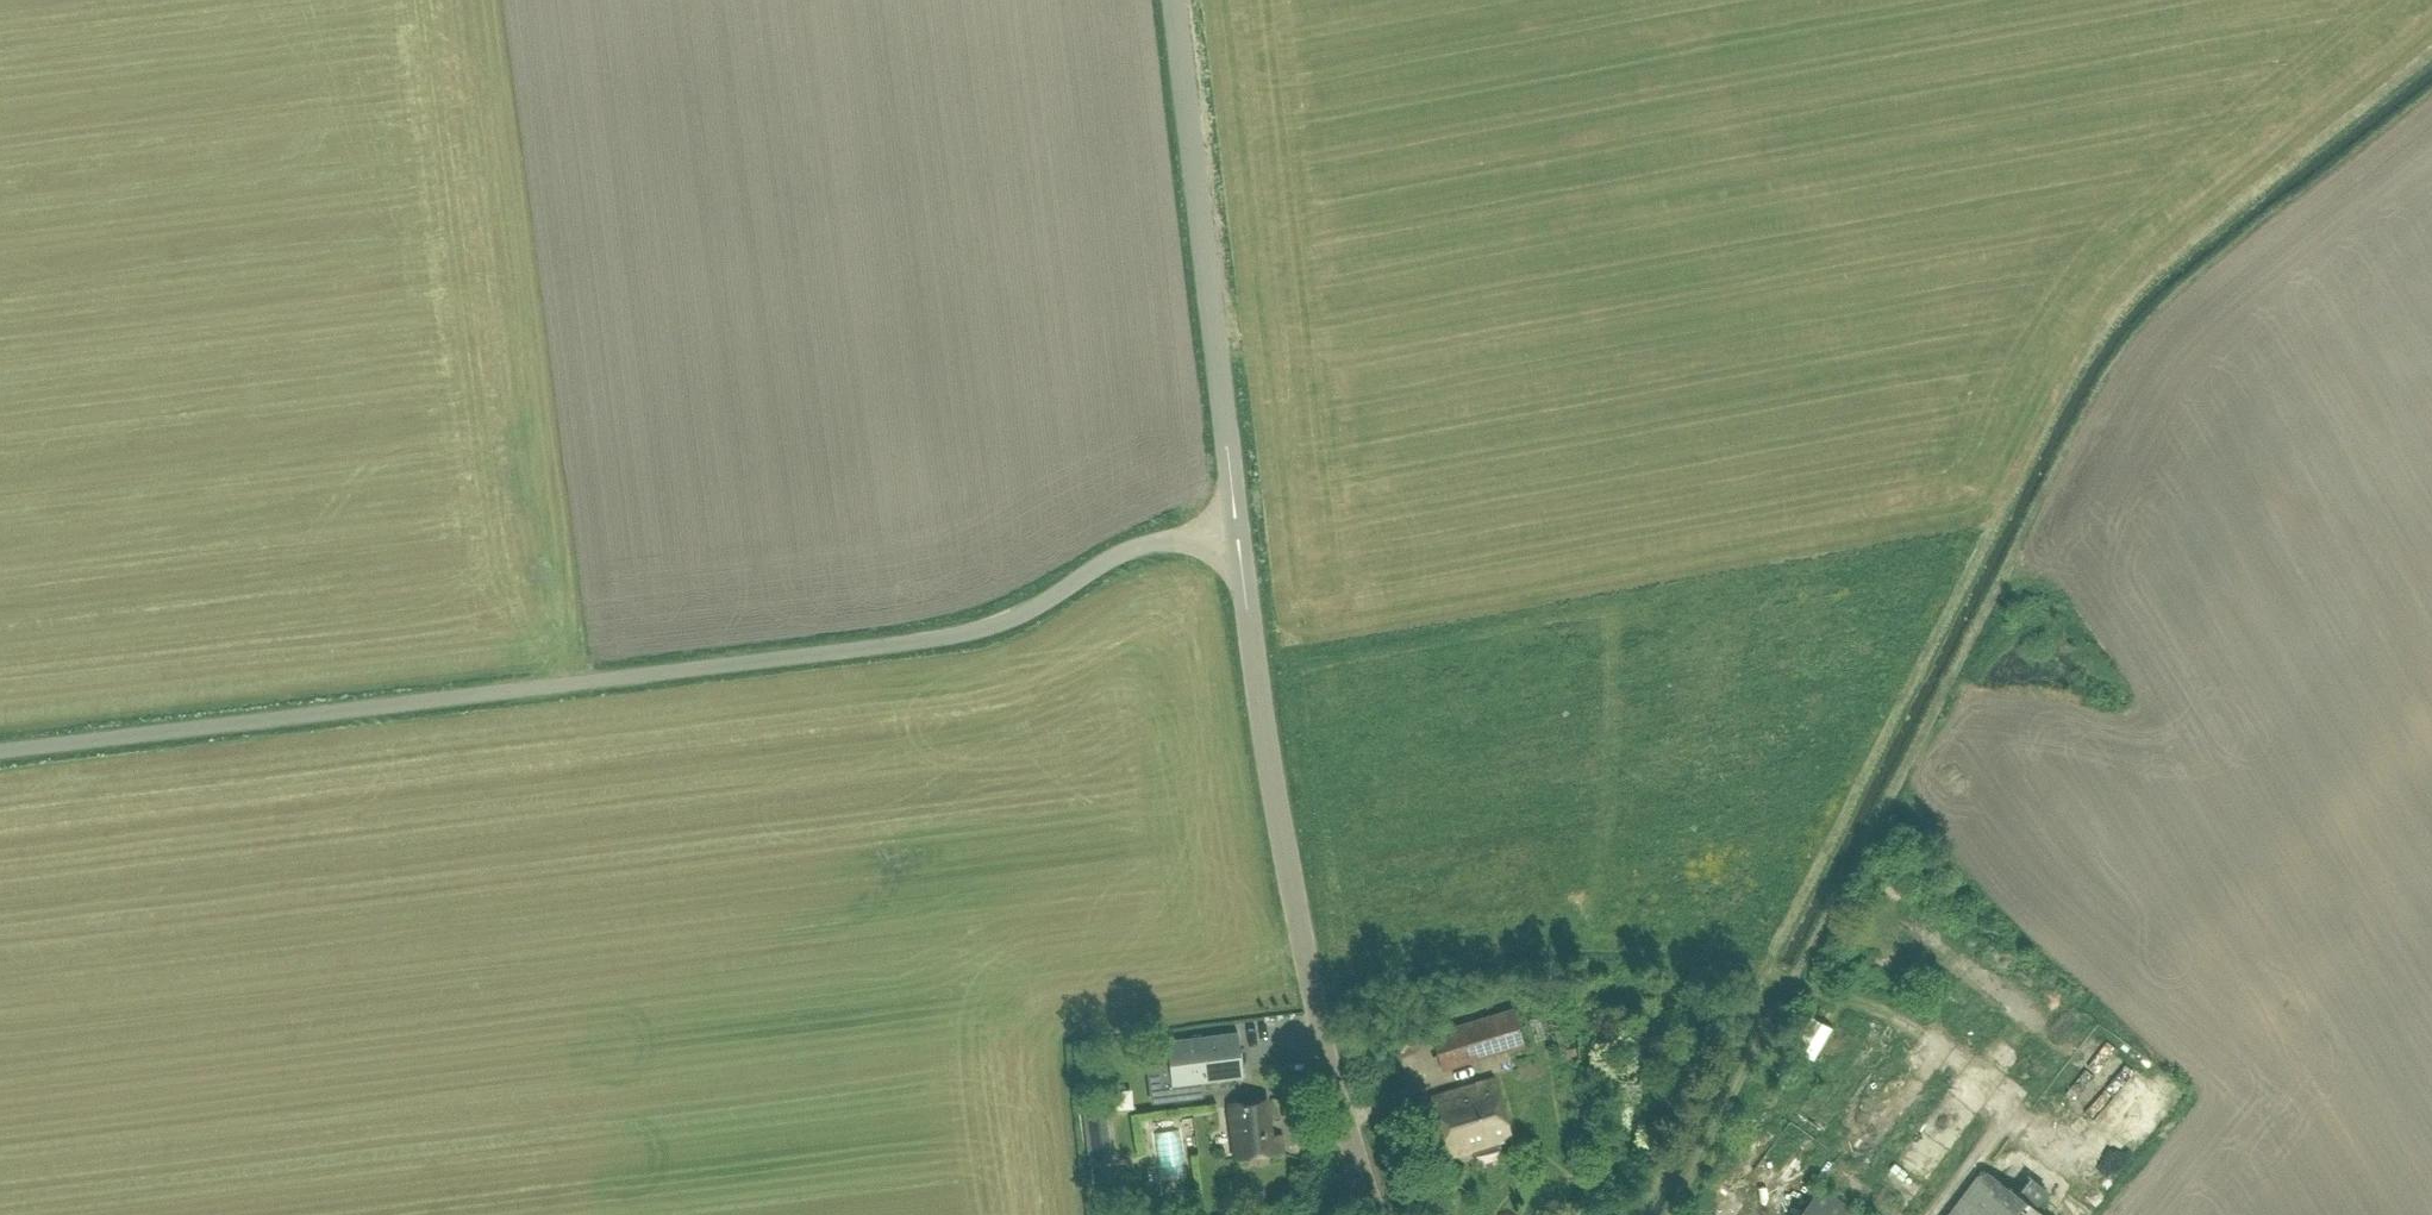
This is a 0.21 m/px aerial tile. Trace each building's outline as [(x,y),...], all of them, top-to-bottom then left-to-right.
[(1900,874),(1893,885),(1914,897),(1921,886),(1900,874)] [(1525,1044),(1514,1010),(1432,1035),(1442,1070),(1525,1044)] [(1241,1034),(1171,1041),(1176,1086),(1245,1079),(1241,1034)] [(1513,1138),(1494,1079),(1432,1098),(1450,1157),(1513,1138)] [(1272,1137),(1268,1100),(1229,1104),(1235,1159),(1283,1155),(1281,1136),(1272,1137)] [(1192,1132),(1163,1132),(1163,1181),(1192,1181),(1192,1132)] [(1948,1214),(2047,1214),(2037,1207),(2049,1192),(2029,1176),(2017,1192),(1983,1167),(1948,1214)] [(1824,1183),(1801,1214),(1868,1214),(1824,1183)]
